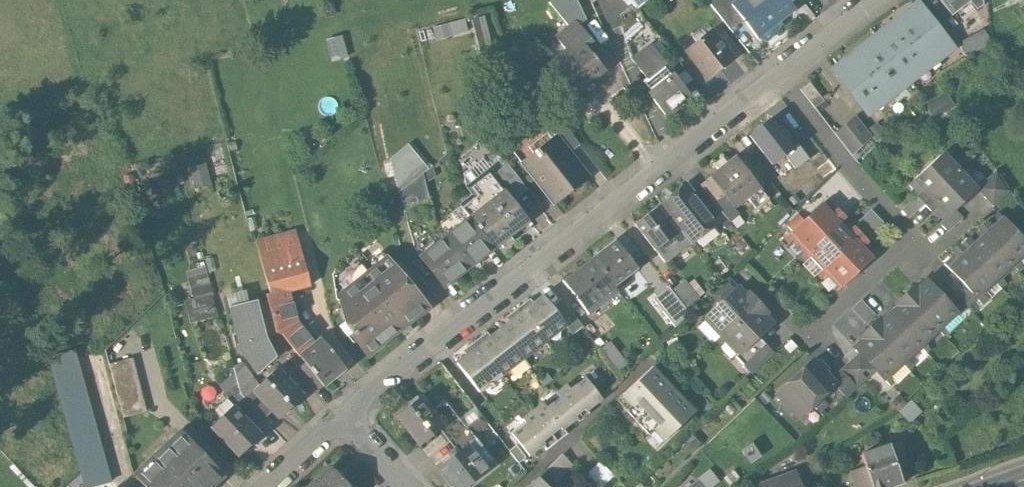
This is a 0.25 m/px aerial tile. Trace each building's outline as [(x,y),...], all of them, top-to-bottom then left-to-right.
[(571,29),(579,22),(585,17),(576,0),(559,0),(552,5),(571,29)] [(638,9),(650,0),(631,0),(638,9)] [(745,20),(730,0),(714,0),(711,3),(731,30),(745,20)] [(745,20),(760,40),(796,13),(786,0),(730,0),(745,20)] [(983,0),(940,0),(953,16),(971,2),(978,11),(984,7),(983,0)] [(895,62),(911,83),(954,50),(920,6),(878,39),(895,62)] [(595,41),(579,22),(571,29),(560,38),(572,53),(553,69),(578,99),(608,74),(587,48),(595,41)] [(684,53),(706,81),(734,60),(711,31),(684,53)] [(487,32),(476,36),(480,48),(491,45),(487,32)] [(852,94),(895,62),(878,39),(835,72),(852,94)] [(661,40),(652,47),(661,59),(670,52),(661,40)] [(651,46),(631,61),(647,83),(667,67),(661,59),(652,47),(651,46)] [(911,83),(895,62),(852,94),(868,116),(889,100),(911,83)] [(674,76),(651,95),(667,115),(690,96),(674,76)] [(920,94),(911,83),(889,100),(897,111),(920,94)] [(824,102),(809,84),(801,90),(816,109),(824,102)] [(935,117),(956,105),(950,94),(929,106),(935,117)] [(325,99),(320,103),(319,109),(323,114),(328,116),(333,115),(337,110),(336,104),(332,99),(325,99)] [(856,119),(835,135),(852,156),(872,140),(856,119)] [(803,158),(771,120),(749,138),(773,168),(787,156),(794,165),(803,158)] [(551,131),(557,138),(570,155),(581,147),(562,122),(551,131)] [(570,155),(557,138),(522,165),(553,206),(588,179),(570,155)] [(912,181),(929,200),(959,172),(942,153),(912,181)] [(476,187),(500,169),(489,155),(466,174),(476,187)] [(397,165),(412,184),(423,175),(409,156),(397,165)] [(736,158),(711,178),(726,197),(735,209),(760,189),(736,158)] [(821,160),(815,165),(824,175),(830,170),(821,160)] [(209,161),(194,164),(198,186),(213,183),(209,161)] [(433,168),(423,175),(426,185),(436,178),(433,168)] [(995,204),(1009,190),(997,170),(979,187),(995,204)] [(976,190),(959,172),(929,200),(945,218),(954,210),(976,190)] [(501,185),(506,191),(514,202),(528,191),(514,174),(501,185)] [(399,194),(407,218),(430,201),(426,185),(423,175),(412,184),(399,194)] [(711,178),(701,186),(715,205),(726,197),(711,178)] [(690,245),(715,226),(701,209),(684,186),(659,206),(678,230),(688,243),(690,245)] [(506,191),(478,213),(501,242),(528,220),(514,202),(506,191)] [(791,233),(807,250),(841,218),(825,201),(804,220),(793,231),(791,233)] [(709,203),(701,209),(715,226),(723,220),(709,203)] [(654,249),(678,230),(659,206),(635,225),(654,249)] [(945,218),(939,224),(947,232),(962,218),(954,210),(945,218)] [(871,212),(852,229),(858,235),(868,246),(887,228),(871,212)] [(478,213),(451,235),(473,264),(501,242),(478,213)] [(787,225),(793,231),(804,220),(799,215),(787,225)] [(807,250),(824,268),(858,235),(852,229),(841,218),(807,250)] [(984,236),(1012,266),(1023,254),(1023,243),(1002,220),(992,229),(986,223),(979,230),(984,236)] [(663,262),(688,243),(678,230),(654,249),(663,262)] [(297,325),(289,293),(310,288),(295,232),(256,243),(271,298),(265,300),(276,338),(283,340),(298,361),(315,347),(297,325)] [(446,285),(473,264),(451,235),(423,257),(446,285)] [(868,246),(858,235),(824,268),(840,285),(874,253),(868,246)] [(968,239),(961,246),(994,282),(1012,266),(984,236),(974,246),(968,239)] [(615,240),(593,257),(614,284),(636,267),(615,240)] [(976,299),(994,282),(961,246),(952,254),(959,261),(950,270),(953,273),(970,292),(976,299)] [(387,255),(341,293),(345,329),(366,355),(428,304),(387,255)] [(619,290),(614,284),(593,257),(563,281),(589,314),(619,290)] [(970,292),(953,273),(935,290),(952,308),(970,292)] [(729,278),(710,296),(716,303),(735,285),(729,278)] [(189,324),(216,318),(211,298),(214,297),(209,279),(188,284),(193,301),(184,303),(189,324)] [(672,292),(688,313),(702,302),(686,281),(672,292)] [(915,286),(905,296),(938,331),(957,313),(952,308),(935,290),(928,282),(919,290),(915,286)] [(653,301),(675,329),(690,315),(688,313),(672,292),(669,288),(653,301)] [(706,320),(722,337),(758,304),(750,295),(747,297),(739,289),(706,320)] [(228,297),(231,308),(247,304),(244,295),(228,297)] [(920,347),(938,331),(905,296),(897,303),(901,307),(891,316),(920,347)] [(543,297),(522,313),(545,342),(566,326),(551,307),(543,297)] [(562,299),(551,307),(566,326),(572,334),(583,325),(562,299)] [(227,309),(238,352),(255,376),(275,359),(265,339),(256,302),(247,304),(231,308),(227,309)] [(852,312),(869,330),(879,320),(863,303),(852,312)] [(769,316),(758,304),(722,337),(743,359),(775,330),(765,320),(769,316)] [(522,313),(501,330),(524,359),(545,342),(522,313)] [(901,365),(920,347),(891,316),(882,324),(879,320),(869,330),(901,365)] [(501,330),(480,346),(503,375),(524,359),(501,330)] [(883,381),(901,365),(869,330),(862,336),(865,340),(854,350),(858,354),(874,372),(883,381)] [(322,341),(315,347),(298,361),(322,388),(345,368),(322,341)] [(604,348),(616,370),(629,363),(617,341),(604,348)] [(482,392),(503,375),(480,346),(459,363),(482,392)] [(773,355),(766,348),(744,368),(751,376),(773,355)] [(858,354),(841,370),(857,388),(874,372),(858,354)] [(813,360),(795,376),(818,401),(835,384),(831,379),(813,360)] [(145,413),(131,361),(107,367),(121,419),(145,413)] [(653,367),(622,396),(663,440),(694,411),(653,367)] [(302,395),(276,369),(252,392),(277,418),(302,395)] [(847,397),(857,388),(841,370),(831,379),(835,384),(847,397)] [(800,417),(818,401),(795,376),(778,393),(800,417)] [(513,434),(529,455),(602,399),(586,378),(571,389),(567,384),(558,391),(562,396),(547,408),(544,403),(525,417),(529,422),(513,434)] [(899,397),(891,404),(900,414),(908,407),(899,397)] [(421,398),(397,417),(418,445),(438,430),(443,426),(434,414),(421,398)] [(211,429),(238,458),(260,438),(226,402),(216,411),(223,418),(211,429)] [(900,414),(909,424),(921,413),(912,403),(908,407),(900,414)] [(434,414),(443,426),(455,417),(446,404),(434,414)] [(476,409),(459,422),(465,430),(482,417),(476,409)] [(438,430),(448,443),(465,430),(459,422),(455,417),(443,426),(438,430)] [(474,441),(465,430),(448,443),(457,454),(464,448),(474,441)] [(136,476),(146,486),(211,486),(222,476),(181,432),(136,476)] [(510,451),(520,463),(526,458),(516,446),(510,451)] [(854,486),(893,486),(901,484),(888,446),(860,455),(864,467),(849,471),(854,486)] [(437,470),(451,486),(463,486),(483,472),(464,448),(457,454),(437,470)] [(574,468),(562,456),(546,472),(558,484),(574,468)] [(600,463),(584,477),(593,486),(604,486),(614,478),(600,463)] [(311,486),(350,486),(332,467),(311,486)] [(710,471),(698,480),(704,486),(712,486),(718,482),(710,471)] [(725,479),(731,486),(733,486),(741,481),(734,472),(725,479)] [(757,486),(801,486),(796,473),(757,486)]
